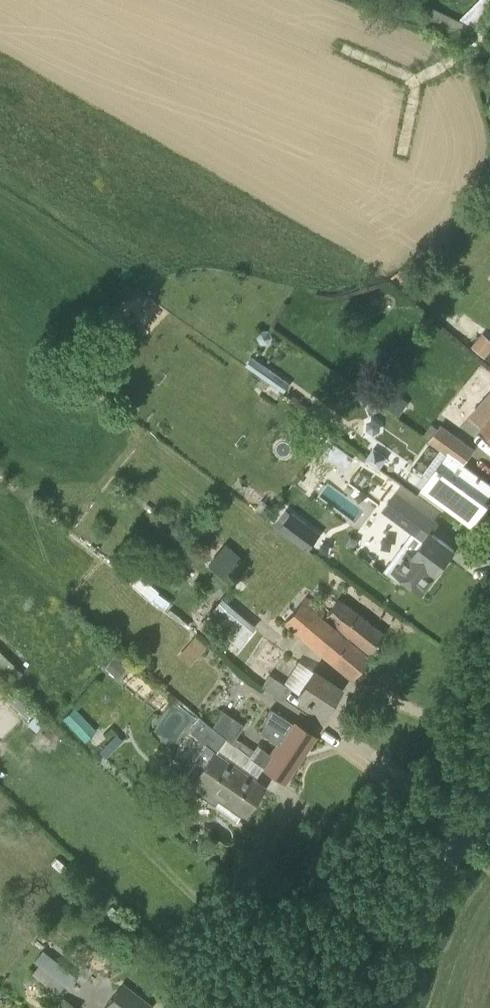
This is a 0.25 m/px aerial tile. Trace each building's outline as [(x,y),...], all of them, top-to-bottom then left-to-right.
[(405,287),(419,272),(413,267),(402,278),(403,279),(400,282),(405,287)] [(454,325),(472,341),(484,327),(466,311),(454,325)] [(482,332),(471,345),(484,356),(489,349),(489,340),(482,332)] [(252,356),(246,365),(284,392),(290,383),(252,356)] [(469,417),(489,436),(489,394),(469,417)] [(397,416),(405,405),(392,395),(384,407),(397,416)] [(463,464),(475,448),(441,424),(428,440),(440,448),(446,453),(463,464)] [(330,441),(321,454),(344,470),(353,457),(330,441)] [(386,457),(372,447),(364,458),(378,468),(386,457)] [(446,453),(422,486),(472,522),(488,502),(484,499),(489,492),(489,484),(463,464),(446,453)] [(438,522),(408,501),(396,493),(384,509),(396,518),(423,538),(410,555),(392,581),(420,600),(437,575),(456,547),(432,530),(438,522)] [(277,529),(306,550),(319,532),(290,511),(277,529)] [(199,547),(187,562),(222,589),(249,555),(245,552),(247,548),(237,540),(243,532),(223,516),(215,527),(209,522),(193,542),(199,547)] [(171,603),(132,571),(126,577),(167,610),(171,603)] [(384,631),(339,597),(324,617),(302,599),(282,623),(350,680),(370,655),(384,631)] [(232,656),(257,627),(223,599),(198,627),(232,656)] [(192,663),(207,645),(196,635),(181,653),(192,663)] [(11,680),(24,667),(0,646),(0,670),(11,680)] [(118,678),(126,668),(117,661),(109,671),(118,678)] [(341,687),(313,669),(295,695),(324,714),(341,687)] [(284,700),(291,688),(269,674),(262,685),(284,700)] [(293,723),(271,708),(257,729),(278,744),(272,754),(261,746),(257,752),(236,736),(244,724),(224,710),(212,726),(226,737),(264,766),(263,768),(284,783),(317,734),(295,720),(293,723)] [(74,709),(63,720),(85,742),(96,731),(74,709)] [(245,817),(266,785),(216,751),(226,737),(212,726),(201,717),(190,731),(209,746),(183,784),(215,807),(220,799),(245,817)] [(106,758),(123,742),(117,735),(100,752),(106,758)] [(57,992),(64,982),(68,985),(75,976),(41,949),(34,959),(38,963),(32,972),(57,992)] [(154,1006),(131,988),(115,1007),(152,1007),(154,1006)]
